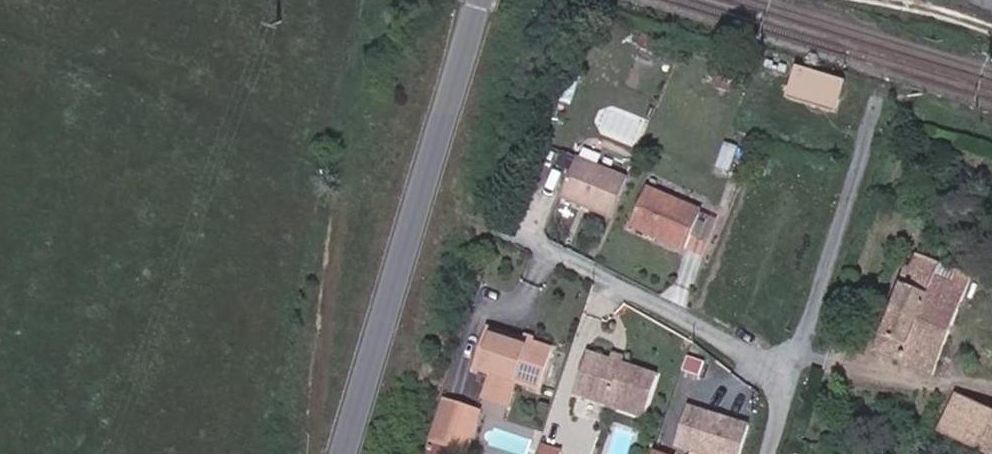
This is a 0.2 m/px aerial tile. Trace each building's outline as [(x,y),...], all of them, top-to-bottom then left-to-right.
[(842,84),(798,68),(788,98),(833,113),(842,84)] [(611,218),(628,178),(576,158),(561,198),(611,218)] [(646,187),(633,218),(658,228),(656,235),(687,248),(702,211),(646,187)] [(658,228),(633,218),(630,224),(656,235),(658,228)] [(919,253),(901,247),(863,343),(923,366),(964,271),(950,265),(944,279),(937,275),(943,263),(929,258),(924,270),(915,266),(919,253)] [(535,354),(472,332),(459,372),(475,378),(467,401),(491,409),(498,386),(521,394),(535,354)] [(635,381),(616,375),(603,370),(569,359),(555,398),(622,420),(635,381)] [(603,370),(616,375),(619,367),(606,362),(603,370)] [(950,438),(966,402),(943,392),(927,427),(950,438)] [(966,402),(950,438),(984,453),(991,453),(991,414),(966,402)] [(666,403),(654,442),(699,453),(721,453),(731,420),(666,403)] [(429,453),(443,412),(431,407),(417,449),(429,453)] [(443,412),(429,453),(433,453),(455,453),(458,447),(441,441),(450,414),(443,412)] [(467,419),(450,414),(441,441),(458,447),(467,419)]
